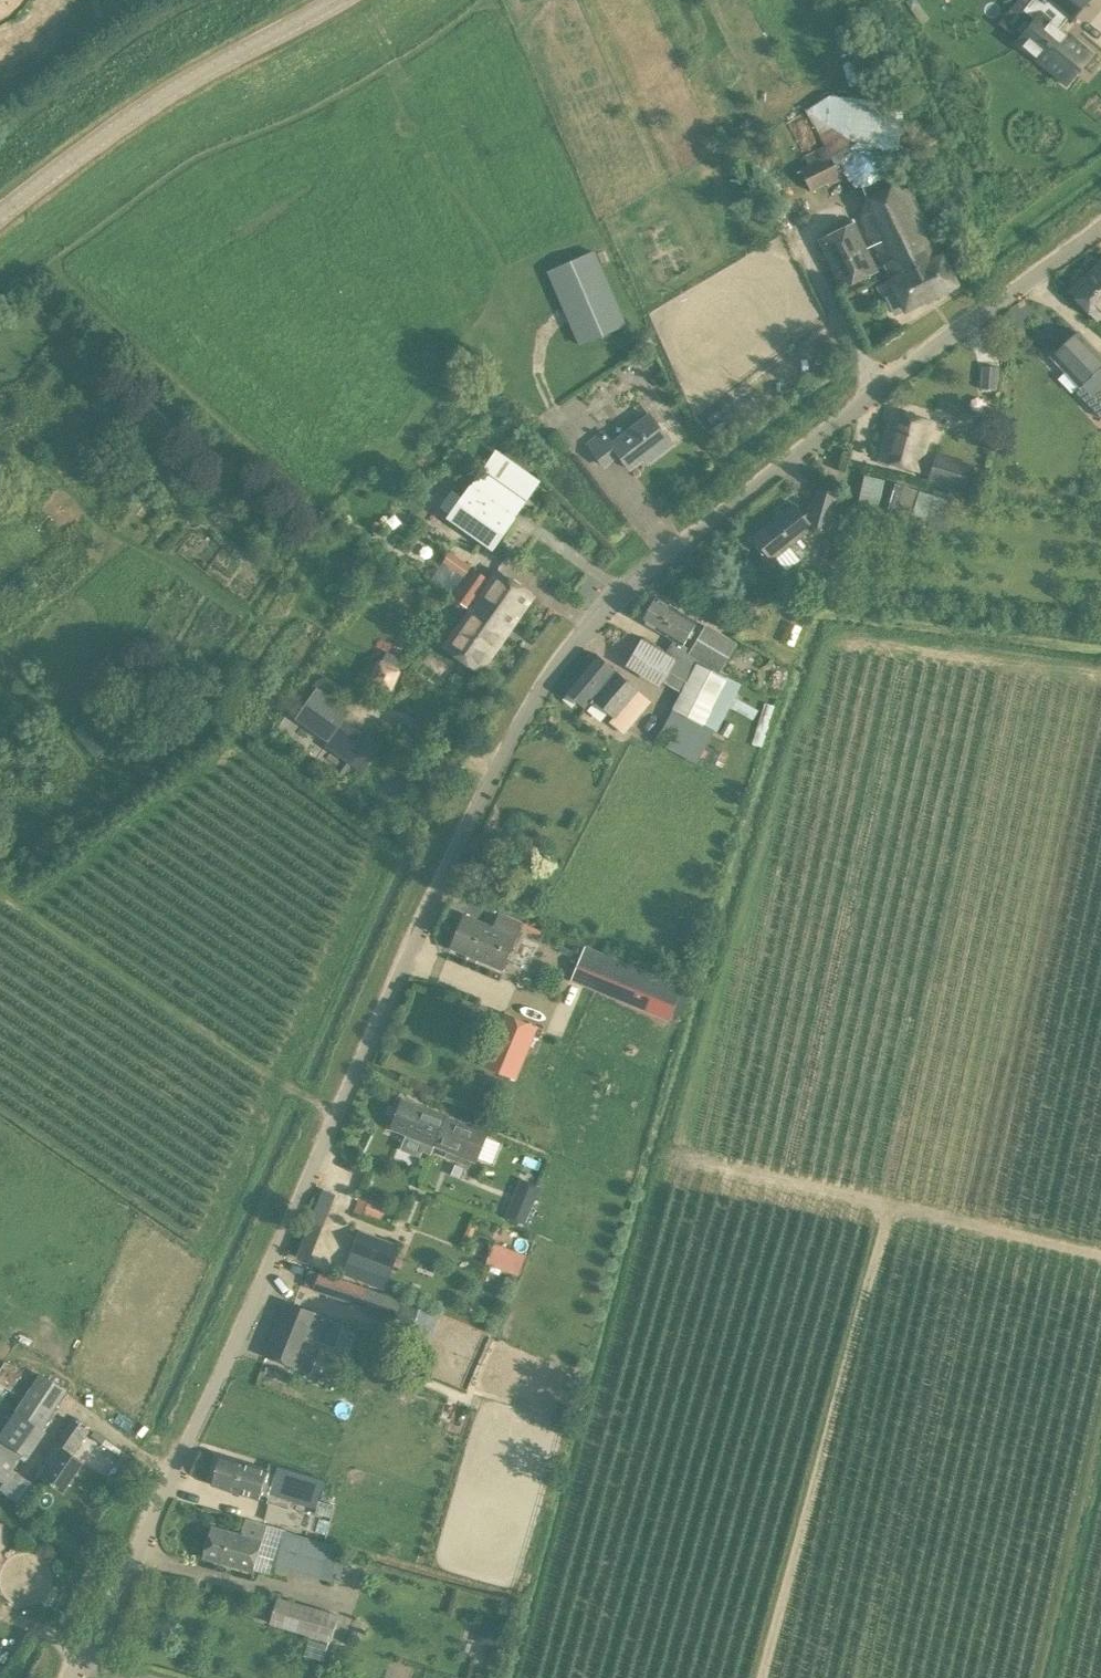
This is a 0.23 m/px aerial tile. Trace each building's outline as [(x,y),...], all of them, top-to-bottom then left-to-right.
[(921,7),(915,0),(908,5),(913,13),(921,7)] [(1021,42),(1067,80),(1089,54),(1057,27),(1065,18),(1069,21),(1086,0),(1033,0),(1023,11),(1037,23),(1021,42)] [(843,175),(831,153),(801,169),(812,191),(843,175)] [(866,197),(859,217),(882,266),(884,265),(891,281),(897,292),(885,297),(895,316),(906,309),(907,311),(957,285),(941,255),(944,253),(913,190),(894,183),(866,197)] [(854,223),(819,241),(843,288),(878,270),(854,223)] [(579,344),(626,325),(593,250),(547,271),(579,344)] [(1068,292),(1097,324),(1100,320),(1100,262),(1068,292)] [(1078,333),(1052,357),(1079,386),(1075,391),(1100,419),(1100,418),(1100,357),(1078,333)] [(997,392),(999,367),(983,366),(981,390),(997,392)] [(934,422),(891,411),(878,460),(921,472),(934,422)] [(631,469),(652,453),(655,458),(673,445),(649,414),(611,444),(603,433),(588,445),(604,466),(620,454),(631,469)] [(452,490),(439,508),(452,516),(451,517),(493,547),(511,521),(527,500),(512,489),(524,471),(496,452),(484,469),(470,491),(464,499),(452,490)] [(936,453),(929,481),(968,492),(975,463),(936,453)] [(856,503),(877,508),(884,479),(863,474),(856,503)] [(919,492),(887,482),(879,511),(910,520),(919,492)] [(827,534),(839,495),(817,489),(808,523),(794,504),(752,535),(771,559),(807,532),(827,534)] [(958,503),(920,491),(911,521),(949,533),(958,503)] [(431,581),(469,609),(507,636),(534,598),(496,571),(489,581),(464,563),(452,553),(431,581)] [(696,622),(657,599),(643,623),(674,641),(668,649),(720,674),(738,643),(706,624),(691,650),(682,646),(696,622)] [(756,604),(741,601),(737,621),(752,624),(756,604)] [(469,609),(443,646),(479,674),(507,636),(469,609)] [(720,675),(668,649),(665,654),(642,640),(641,641),(630,635),(623,632),(613,647),(631,658),(627,666),(660,686),(662,683),(681,693),(673,709),(674,709),(716,729),(727,707),(753,720),(758,710),(746,704),(749,698),(738,691),(741,686),(726,679),(720,675)] [(624,734),(628,729),(650,702),(619,673),(618,674),(595,653),(564,691),(584,709),(592,701),(613,717),(610,722),(624,734)] [(370,678),(393,688),(400,674),(398,673),(400,668),(383,661),(381,665),(377,663),(370,678)] [(328,742),(350,711),(317,687),(295,719),(328,742)] [(765,702),(749,751),(760,754),(775,706),(765,702)] [(715,749),(709,761),(723,767),(728,756),(715,749)] [(451,951),(500,972),(516,936),(517,936),(524,922),(500,913),(493,927),(465,916),(451,951)] [(685,986),(585,944),(571,979),(671,1020),(685,986)] [(548,1051),(554,1036),(504,1013),(502,1017),(492,1013),(483,1034),(493,1038),(481,1064),(531,1084),(547,1050),(548,1051)] [(390,1130),(435,1147),(446,1117),(401,1101),(390,1130)] [(435,1147),(455,1155),(453,1161),(470,1168),(473,1162),(477,1163),(488,1133),(446,1117),(435,1147)] [(364,1191),(359,1206),(383,1215),(389,1200),(364,1191)] [(322,1229),(335,1198),(321,1192),(309,1224),(322,1229)] [(534,1200),(516,1193),(506,1216),(525,1224),(534,1200)] [(292,1253),(309,1258),(317,1230),(300,1225),(292,1253)] [(352,1251),(392,1267),(401,1246),(359,1230),(352,1251)] [(531,1252),(500,1240),(492,1261),(523,1273),(531,1252)] [(319,1273),(313,1289),(375,1310),(380,1293),(319,1273)] [(310,1371),(331,1318),(286,1301),(265,1355),(310,1371)] [(393,1328),(427,1341),(438,1314),(403,1301),(393,1328)] [(4,1483),(23,1455),(29,1459),(47,1432),(43,1429),(67,1391),(41,1374),(0,1434),(0,1480),(4,1483)] [(63,1493),(83,1463),(72,1456),(88,1432),(70,1420),(67,1425),(42,1462),(50,1467),(42,1479),(63,1493)] [(271,1496),(271,1495),(317,1509),(316,1513),(332,1517),(335,1506),(319,1501),(325,1480),(278,1467),(279,1464),(270,1462),(268,1469),(222,1455),(213,1485),(259,1499),(260,1494),(271,1496)] [(203,1557),(253,1571),(266,1524),(245,1519),(241,1534),(213,1526),(203,1557)] [(320,1541),(286,1531),(278,1561),(276,1567),(331,1583),(341,1547),(340,1547),(320,1541)] [(278,1598),(271,1624),(331,1642),(339,1615),(278,1598)]
